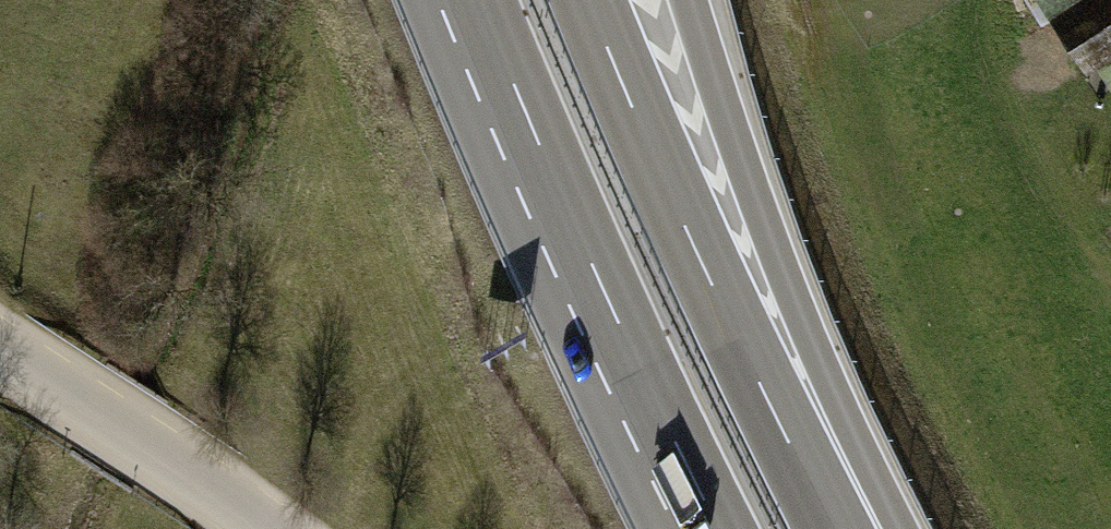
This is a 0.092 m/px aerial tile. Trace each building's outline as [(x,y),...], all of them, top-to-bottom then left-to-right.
[(1057,23),(1082,60),(1110,41),(1110,0),(1092,0),(1057,23)]
